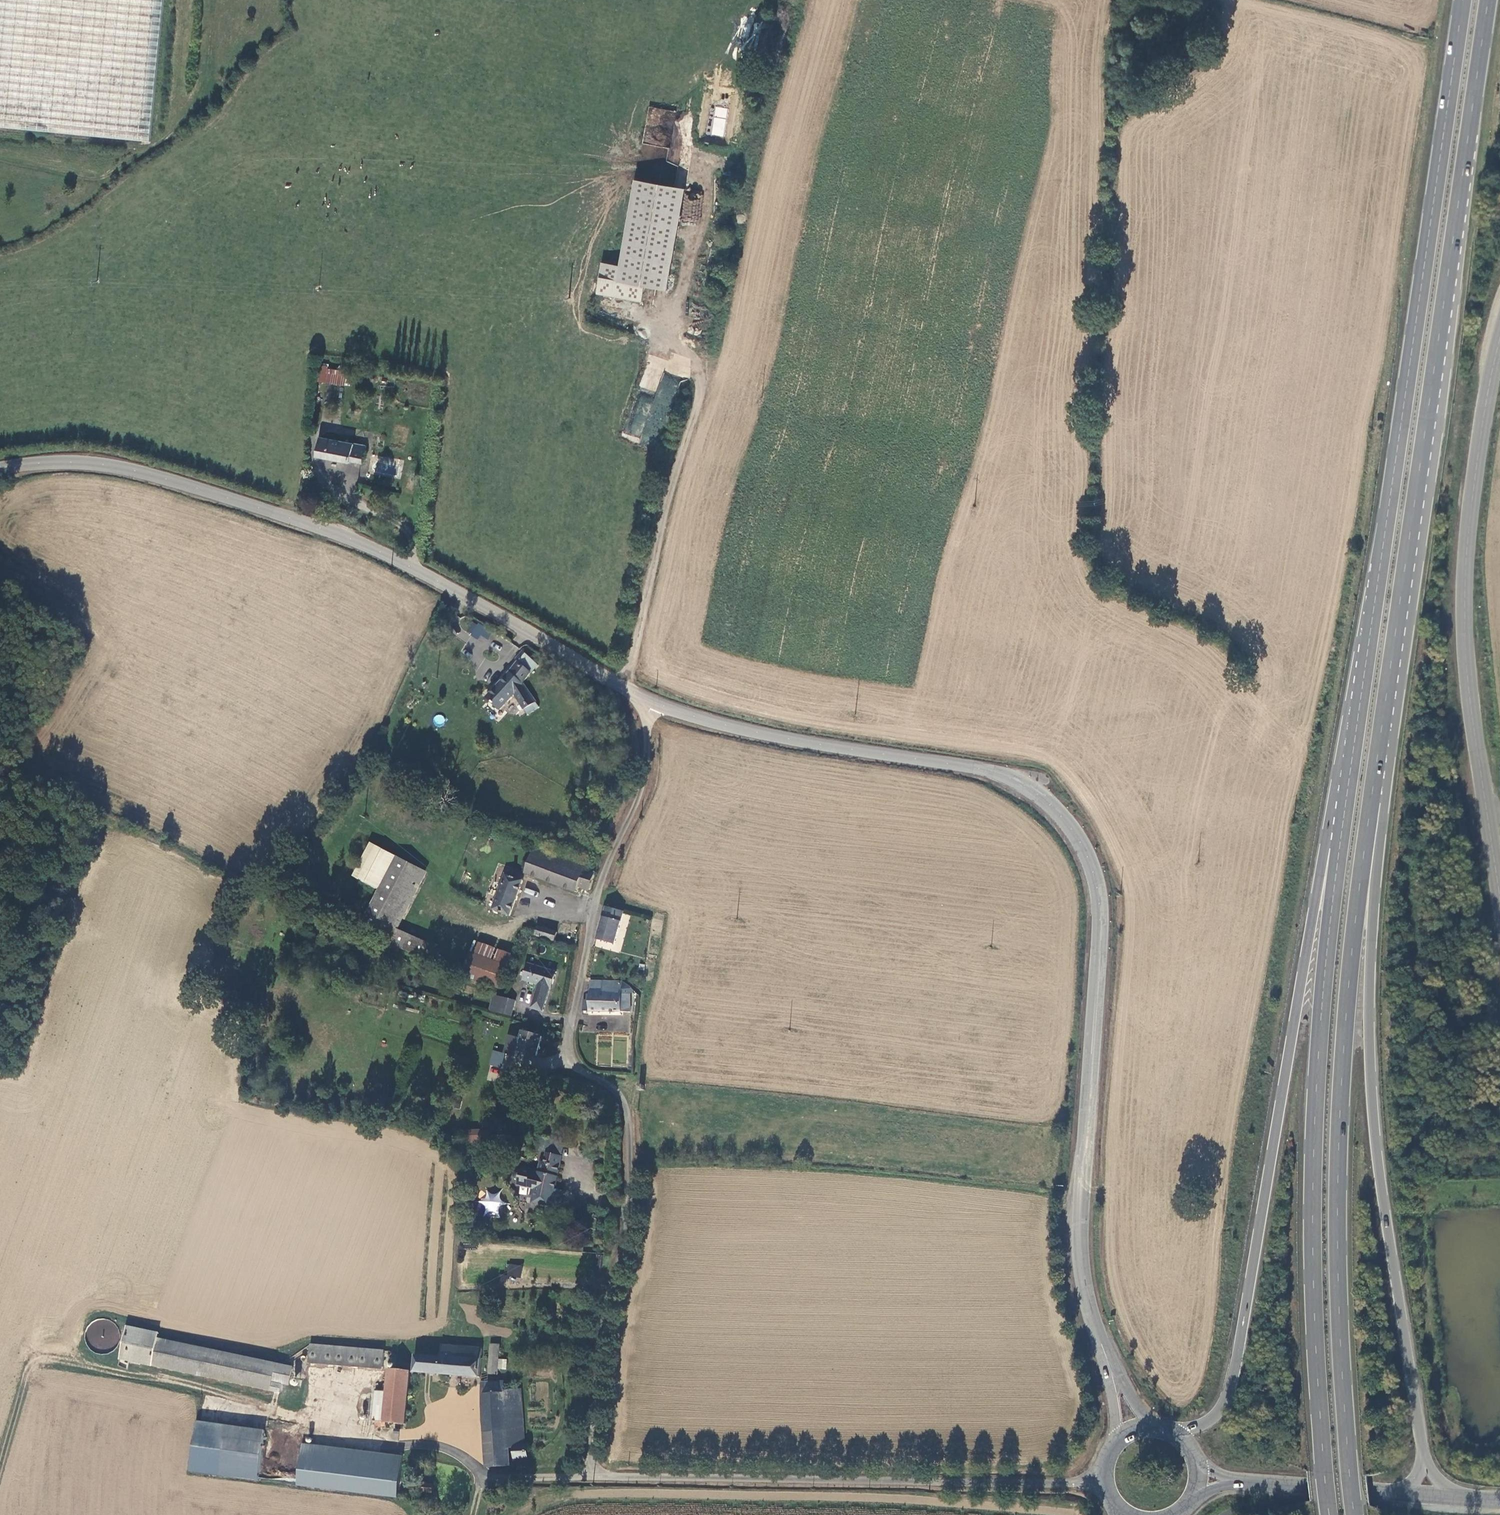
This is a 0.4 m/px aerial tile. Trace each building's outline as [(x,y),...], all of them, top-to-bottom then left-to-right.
[(151,141),(165,0),(0,0),(0,127),(151,141)] [(711,135),(724,137),(727,107),(714,106),(711,135)] [(648,177),(631,264),(613,261),(607,291),(652,300),(655,285),(677,289),(697,186),(648,177)] [(648,356),(645,376),(659,378),(659,372),(652,372),(654,357),(648,356)] [(319,382),(351,386),(352,366),(320,363),(319,382)] [(674,384),(659,381),(654,404),(669,407),(674,384)] [(637,398),(625,437),(639,442),(651,402),(637,398)] [(364,465),(368,445),(321,437),(316,456),(364,465)] [(450,603),(447,603),(445,605),(445,608),(447,610),(450,611),(453,610),(454,607),(453,604),(450,603)] [(481,634),(486,638),(489,634),(474,621),(466,630),(476,640),(481,634)] [(510,699),(526,713),(540,697),(526,686),(535,674),(533,672),(539,665),(522,651),(514,661),(515,662),(509,670),(489,696),(503,708),(510,699)] [(534,719),(547,703),(540,697),(526,713),(534,719)] [(436,726),(445,722),(442,713),(433,717),(436,726)] [(380,891),(398,858),(371,843),(353,878),(380,891)] [(580,887),(591,891),(597,874),(586,870),(587,865),(537,847),(526,875),(577,894),(580,887)] [(387,942),(439,964),(442,958),(435,956),(439,948),(400,930),(429,873),(398,858),(380,891),(362,923),(386,934),(387,942)] [(512,918),(525,881),(506,874),(493,911),(512,918)] [(625,912),(607,908),(604,918),(623,923),(625,912)] [(598,942),(617,946),(623,923),(604,918),(598,942)] [(539,926),(536,936),(556,943),(559,933),(539,926)] [(477,941),(472,954),(510,967),(514,954),(477,941)] [(502,989),(510,967),(472,954),(471,953),(463,975),(502,989)] [(560,972),(527,962),(521,981),(538,986),(531,1009),(544,1013),(551,990),(554,991),(560,972)] [(624,996),(624,983),(591,981),(589,999),(584,999),(583,1011),(632,1013),(631,997),(624,996)] [(516,1001),(494,995),(489,1012),(512,1018),(516,1001)] [(545,1038),(524,1032),(521,1040),(510,1037),(505,1056),(528,1062),(531,1051),(540,1054),(545,1038)] [(501,1068),(503,1051),(491,1050),(489,1066),(501,1068)] [(565,1142),(540,1137),(537,1150),(546,1151),(564,1155),(565,1142)] [(529,1198),(532,1198),(531,1204),(562,1210),(565,1190),(557,1189),(564,1155),(546,1151),(544,1161),(540,1160),(538,1170),(523,1167),(522,1171),(516,1173),(515,1179),(518,1182),(517,1186),(531,1188),(529,1198)] [(520,1278),(522,1265),(507,1263),(505,1275),(520,1278)] [(109,1321),(103,1319),(98,1320),(92,1322),(88,1326),(85,1331),(84,1337),(85,1342),(87,1347),(91,1352),(96,1354),(102,1355),(108,1355),(114,1352),(118,1347),(120,1341),(120,1335),(118,1329),(115,1324),(109,1321)] [(158,1338),(160,1332),(126,1325),(119,1360),(153,1367),(158,1338)] [(293,1366),(158,1338),(153,1367),(281,1393),(283,1384),(290,1385),(293,1366)] [(415,1354),(413,1372),(481,1378),(483,1347),(442,1343),(441,1356),(415,1354)] [(385,1350),(310,1344),(308,1363),(384,1370),(385,1350)] [(491,1344),(488,1375),(499,1376),(501,1345),(491,1344)] [(407,1425),(411,1371),(387,1369),(386,1391),(376,1390),(373,1421),(383,1422),(383,1423),(407,1425)] [(482,1382),(487,1468),(512,1466),(511,1448),(515,1447),(515,1460),(530,1458),(529,1445),(526,1445),(522,1388),(506,1389),(505,1381),(482,1382)] [(259,1482),(266,1430),(198,1420),(191,1473),(259,1482)] [(297,1486),(399,1499),(404,1455),(302,1443),(297,1486)]
